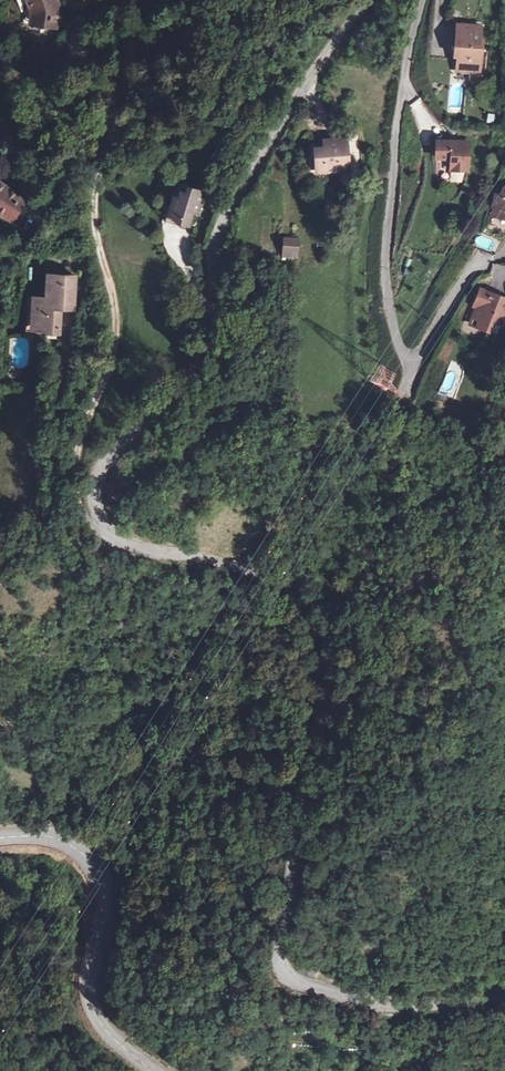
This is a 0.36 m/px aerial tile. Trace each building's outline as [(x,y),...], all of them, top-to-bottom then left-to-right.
[(49,0),(27,0),(31,14),(37,15),(37,25),(57,28),(59,9),(52,9),(49,0)] [(482,26),(458,26),(458,49),(461,49),(461,70),(473,71),(473,69),(484,69),(485,49),(481,46),(482,26)] [(137,36),(122,35),(121,51),(136,51),(137,36)] [(346,163),(342,141),(324,144),(318,150),(312,151),(314,164),(323,163),(324,171),(337,169),(336,164),(346,163)] [(468,171),(468,144),(437,142),(436,157),(452,159),(452,170),(468,171)] [(323,163),(314,164),(316,172),(324,171),(323,163)] [(9,216),(21,194),(0,182),(0,211),(9,216)] [(504,185),(503,193),(496,192),(494,204),(495,205),(500,208),(499,214),(504,215),(504,185)] [(198,213),(201,191),(189,190),(189,195),(182,193),(181,198),(176,198),(173,221),(182,222),(182,225),(192,227),(193,213),(198,213)] [(173,221),(176,198),(171,197),(167,225),(181,227),(182,225),(182,222),(173,221)] [(283,237),(282,260),(299,260),(299,237),(283,237)] [(74,284),(50,282),(48,305),(36,306),(35,334),(58,336),(60,307),(73,308),(74,284)] [(478,289),(474,303),(477,304),(472,319),(479,320),(477,326),(489,329),(492,319),(503,322),(504,314),(504,297),(478,289)]
